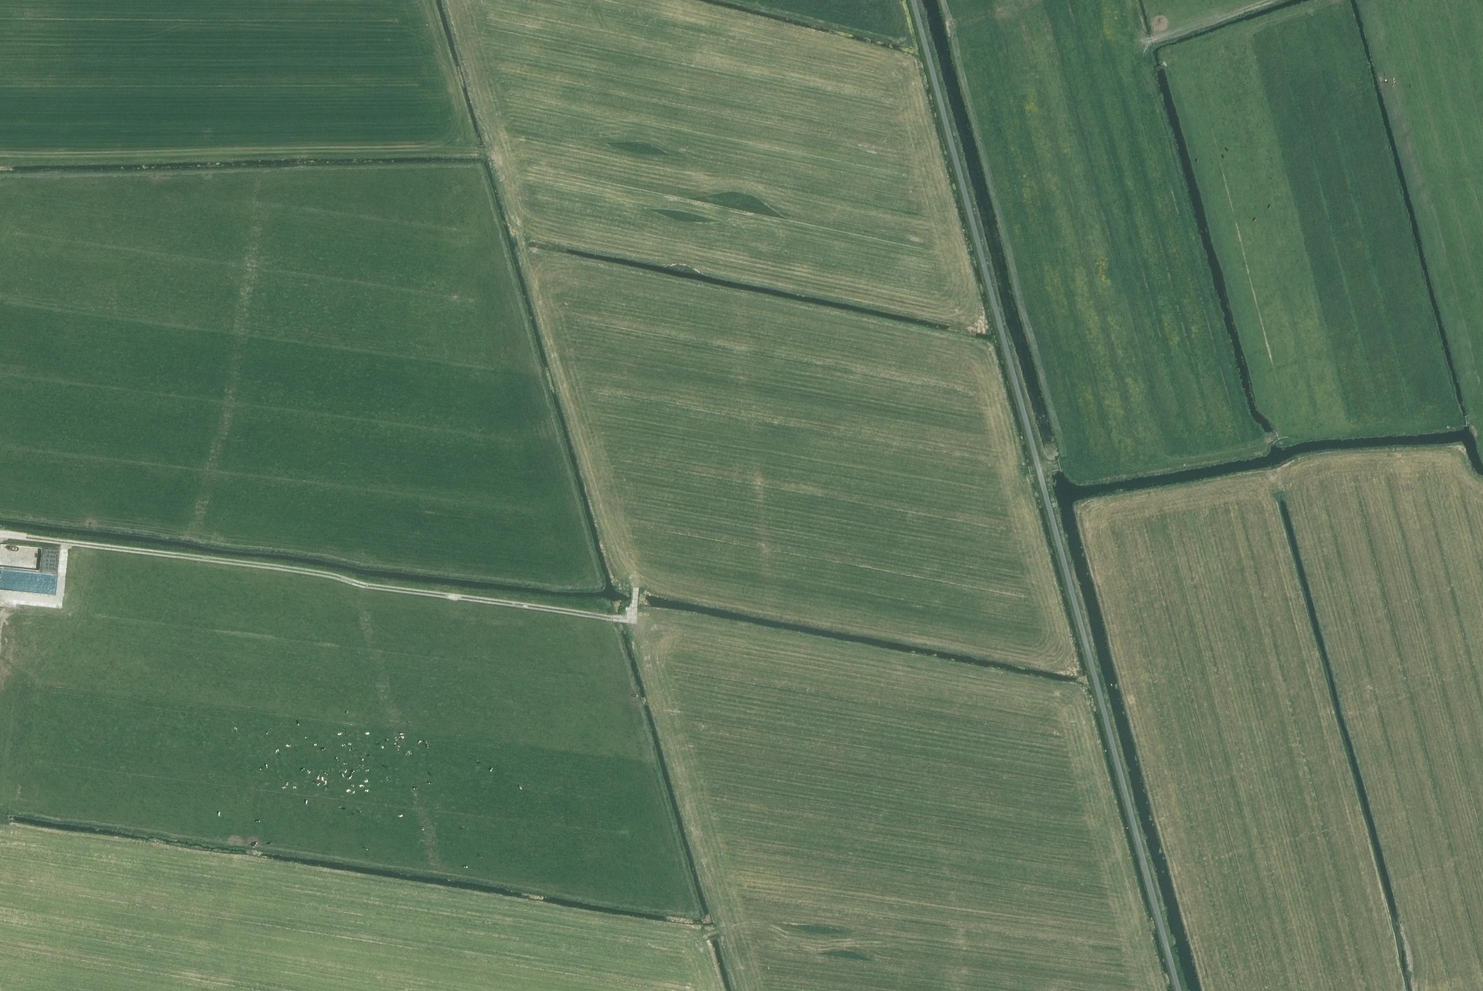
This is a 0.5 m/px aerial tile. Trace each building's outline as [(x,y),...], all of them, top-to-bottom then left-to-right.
[(59,570),(58,554),(47,554),(48,571),(59,570)]
